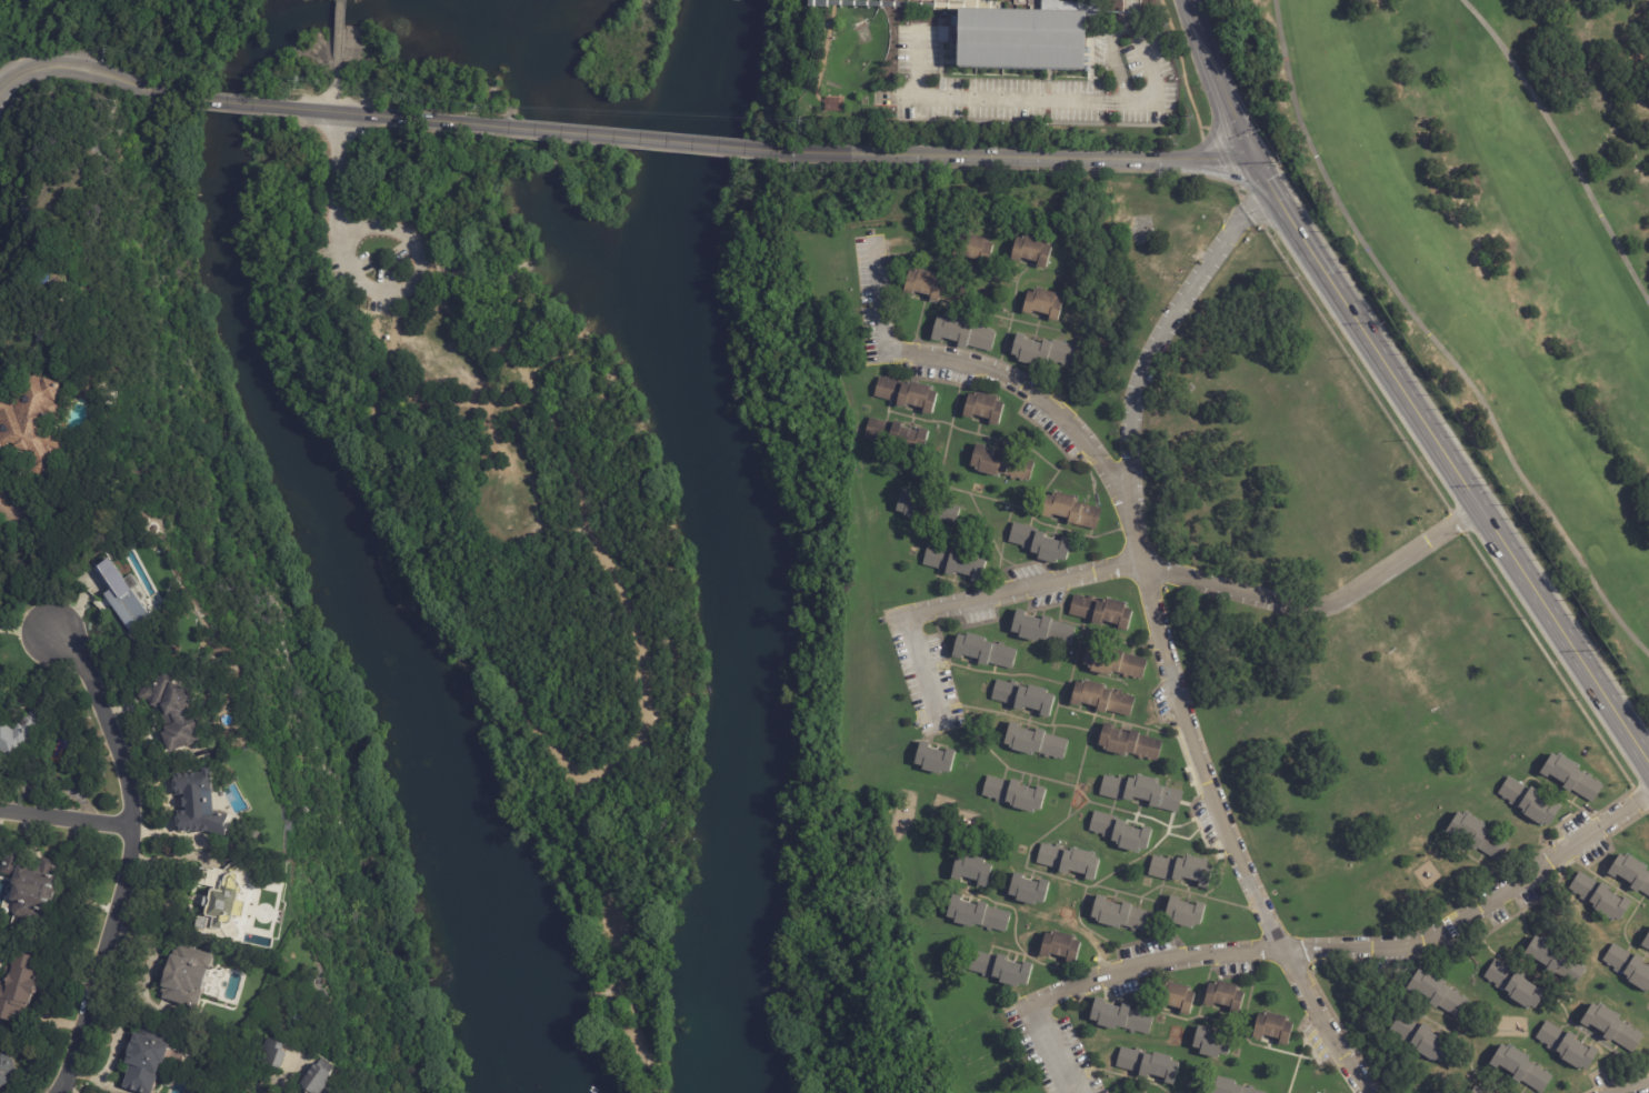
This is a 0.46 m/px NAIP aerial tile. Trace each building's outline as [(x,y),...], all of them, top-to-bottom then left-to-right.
[(963,10),(1086,13),(1085,70),(957,67),(958,10),(963,10)] [(947,28),(948,28),(948,42),(938,42),(939,27),(947,28)] [(979,264),(980,260),(963,255),(962,260),(952,258),(959,234),(968,237),(969,233),(987,238),(986,241),(995,243),(988,267),(979,264)] [(1038,262),(1021,258),(1020,262),(1011,260),(1018,237),(1026,239),(1027,235),(1046,240),(1045,243),(1052,245),(1047,269),(1038,267),(1039,262),(1038,262)] [(963,308),(939,302),(939,305),(930,303),(931,298),(913,294),(912,299),(903,297),(909,273),(918,275),(919,272),(940,278),(939,281),(969,288),(963,308)] [(1049,321),(1050,318),(1033,312),(1032,317),(1023,314),(1029,293),(1037,295),(1039,290),(1057,295),(1056,300),(1063,302),(1058,323),(1049,321)] [(991,353),(968,347),(967,351),(958,349),(959,344),(941,340),(940,344),(931,342),(938,319),(946,321),(947,318),(965,322),(965,323),(968,324),(967,327),(972,329),(972,328),(979,329),(979,327),(983,328),(982,330),(988,331),(988,330),(991,331),(991,332),(997,334),(991,353)] [(1033,343),(1042,345),(1043,341),(1052,343),(1052,341),(1079,348),(1073,367),(1066,365),(1066,367),(1061,365),(1062,364),(1058,363),(1057,365),(1052,364),(1053,361),(1048,360),(1047,365),(1038,363),(1037,368),(1018,363),(1019,358),(1011,357),(1017,334),(1026,337),(1025,341),(1033,343)] [(12,455),(0,451),(0,416),(2,410),(0,409),(0,388),(28,397),(37,370),(41,372),(43,363),(57,368),(53,377),(56,377),(57,374),(59,375),(73,380),(68,397),(77,400),(70,420),(61,417),(57,432),(74,438),(67,462),(62,460),(58,475),(38,469),(44,449),(37,447),(36,449),(21,444),(22,441),(18,440),(12,455)] [(923,414),(925,410),(907,405),(906,410),(897,408),(897,405),(876,400),(880,380),(886,381),(887,380),(890,381),(890,382),(895,383),(895,381),(898,382),(898,384),(902,385),(903,384),(909,387),(909,384),(912,384),(912,383),(931,388),(930,390),(933,391),(933,393),(938,394),(932,417),(923,414)] [(991,422),(991,419),(975,413),(973,418),(965,415),(970,392),(979,394),(980,391),(998,397),(997,400),(1006,402),(999,424),(991,422)] [(886,424),(892,425),(893,422),(902,424),(901,429),(919,433),(920,429),(929,432),(923,454),(915,452),(913,455),(896,451),(897,448),(866,440),(870,420),(886,424)] [(986,451),(1001,454),(1002,451),(1012,453),(1011,457),(1035,463),(1030,482),(1000,474),(999,477),(996,475),(996,478),(977,472),(978,471),(975,470),(976,468),(970,467),(976,443),(985,445),(983,450),(986,451)] [(935,497),(939,498),(938,501),(961,508),(957,527),(923,518),(922,522),(905,517),(906,513),(897,511),(903,488),(912,490),(910,495),(928,500),(929,495),(935,497)] [(1097,508),(1102,509),(1097,530),(1067,522),(1068,518),(1051,512),(1050,517),(1041,514),(1047,493),(1056,495),(1057,490),(1076,495),(1073,500),(1082,502),(1082,503),(1097,508)] [(1030,527),(1038,529),(1038,530),(1047,532),(1046,537),(1062,541),(1063,537),(1072,539),(1067,561),(1058,559),(1057,563),(1039,559),(1040,553),(1023,549),(1023,545),(1010,542),(1015,522),(1030,527)] [(972,582),(973,579),(956,574),(955,578),(946,575),(946,573),(923,566),(929,548),(943,551),(943,549),(949,550),(948,553),(951,553),(960,555),(961,552),(980,556),(979,560),(987,562),(981,584),(972,582)] [(143,580),(157,600),(150,605),(159,619),(137,634),(110,595),(116,591),(101,570),(104,569),(103,566),(113,559),(119,566),(120,565),(130,581),(138,575),(142,581),(143,580)] [(1108,600),(1127,605),(1126,610),(1133,612),(1128,633),(1119,631),(1119,626),(1102,622),(1101,626),(1092,624),(1092,623),(1070,616),(1076,596),(1089,601),(1090,599),(1096,600),(1095,602),(1098,603),(1099,602),(1107,604),(1108,600)] [(1033,619),(1042,621),(1043,616),(1052,619),(1052,622),(1076,629),(1070,648),(1038,640),(1038,643),(1019,638),(1020,634),(1011,632),(1017,610),(1026,612),(1025,616),(1033,619)] [(997,666),(988,663),(987,668),(978,664),(979,661),(961,655),(960,660),(951,656),(958,634),(967,638),(967,633),(986,639),(985,642),(999,646),(1000,643),(1005,645),(1003,648),(1018,651),(1012,671),(997,666)] [(1123,654),(1148,661),(1142,681),(1129,678),(1128,680),(1123,679),(1125,675),(1110,672),(1109,678),(1090,672),(1092,668),(1083,665),(1089,643),(1099,646),(1098,651),(1115,655),(1116,651),(1125,653),(1123,654)] [(176,674),(177,674),(172,683),(186,689),(190,698),(183,712),(186,712),(187,715),(199,721),(193,734),(196,741),(167,753),(159,733),(164,731),(162,726),(164,725),(158,709),(149,705),(150,702),(138,696),(144,682),(153,686),(153,685),(152,684),(153,682),(156,683),(161,669),(176,674)] [(1116,713),(1106,710),(1105,713),(1097,711),(1098,706),(1080,702),(1079,705),(1070,703),(1077,681),(1085,683),(1086,680),(1103,684),(1102,688),(1118,692),(1118,690),(1122,691),(1122,693),(1136,698),(1130,716),(1116,713)] [(1041,718),(1042,713),(1025,709),(1023,713),(1015,711),(1016,708),(992,701),(998,682),(1012,685),(1012,683),(1018,684),(1017,686),(1029,690),(1030,686),(1049,691),(1048,694),(1056,696),(1050,720),(1041,718)] [(9,756),(0,750),(0,722),(12,730),(18,723),(19,724),(24,716),(37,725),(18,753),(9,756)] [(1019,725),(1018,730),(1036,734),(1037,730),(1046,732),(1045,735),(1069,742),(1063,762),(1031,753),(1031,756),(1012,751),(1012,748),(1005,746),(1010,723),(1019,725)] [(1112,731),(1129,735),(1131,731),(1140,733),(1139,736),(1162,743),(1158,762),(1126,754),(1125,758),(1106,752),(1107,749),(1098,746),(1105,724),(1113,726),(1112,731)] [(930,745),(929,750),(947,754),(948,750),(956,752),(950,775),(941,773),(940,776),(922,771),(923,768),(915,765),(921,743),(930,745)] [(1580,794),(1572,790),(1571,792),(1563,788),(1566,783),(1550,774),(1548,778),(1540,773),(1553,753),(1560,758),(1562,754),(1579,764),(1578,765),(1580,768),(1579,769),(1588,775),(1589,773),(1593,776),(1592,778),(1596,781),(1597,780),(1600,781),(1599,783),(1605,786),(1593,803),(1580,794)] [(212,791),(213,811),(229,815),(227,823),(229,824),(226,836),(207,831),(204,833),(200,833),(198,831),(177,832),(176,816),(182,816),(181,795),(177,795),(176,790),(173,790),(172,773),(203,771),(203,769),(211,768),(212,791)] [(1183,792),(1178,813),(1149,805),(1150,802),(1133,798),(1132,801),(1123,799),(1122,801),(1099,795),(1105,775),(1118,779),(1119,776),(1128,779),(1129,778),(1137,780),(1138,774),(1157,780),(1156,784),(1183,792)] [(1522,785),(1530,790),(1532,786),(1540,792),(1537,795),(1552,805),(1556,801),(1562,806),(1550,826),(1545,822),(1542,825),(1522,813),(1523,810),(1515,804),(1512,806),(1509,804),(1510,801),(1498,793),(1509,776),(1522,785)] [(1003,782),(1011,784),(1012,781),(1021,783),(1020,788),(1038,792),(1039,788),(1047,790),(1041,813),(1033,811),(1032,814),(1013,810),(1015,806),(1001,802),(1000,805),(997,804),(998,801),(983,798),(988,778),(1003,782)] [(1486,853),(1479,849),(1478,851),(1470,846),(1472,842),(1457,832),(1455,835),(1447,831),(1459,811),(1467,816),(1469,813),(1485,823),(1483,824),(1486,825),(1486,828),(1495,833),(1495,832),(1499,834),(1498,836),(1502,839),(1502,838),(1506,840),(1505,841),(1510,844),(1500,862),(1486,853)] [(1110,816),(1118,819),(1118,821),(1126,823),(1126,828),(1142,832),(1143,828),(1152,831),(1147,852),(1138,850),(1137,854),(1119,850),(1120,844),(1112,843),(1113,839),(1108,838),(1107,840),(1102,839),(1103,836),(1089,832),(1095,813),(1110,816)] [(1086,881),(1087,876),(1069,872),(1068,876),(1059,874),(1060,871),(1038,865),(1042,845),(1057,849),(1058,846),(1062,848),(1061,850),(1073,853),(1075,850),(1093,855),(1092,859),(1100,861),(1095,883),(1086,881)] [(11,851),(20,853),(18,864),(29,868),(28,871),(39,873),(43,858),(56,861),(51,876),(56,878),(52,890),(54,891),(52,900),(50,900),(47,911),(38,909),(34,920),(32,921),(29,920),(27,919),(28,915),(23,914),(20,917),(14,916),(12,912),(16,902),(9,901),(13,885),(11,884),(13,876),(1,873),(8,850),(11,851)] [(1606,871),(1613,875),(1616,873),(1630,882),(1629,885),(1637,890),(1638,888),(1648,894),(1648,873),(1642,869),(1645,864),(1625,851),(1622,855),(1618,853),(1606,871)] [(979,884),(980,880),(962,875),(961,880),(952,878),(958,854),(967,856),(968,853),(986,859),(986,862),(993,864),(988,886),(979,884)] [(1199,888),(1200,884),(1182,880),(1181,883),(1173,881),(1172,883),(1149,876),(1153,856),(1168,861),(1169,859),(1178,861),(1178,860),(1187,862),(1188,856),(1207,862),(1205,866),(1213,869),(1208,890),(1199,888)] [(260,874),(238,888),(238,890),(238,892),(237,894),(234,894),(233,900),(242,902),(239,917),(230,916),(229,921),(231,921),(238,934),(237,937),(233,939),(230,940),(228,937),(226,939),(224,937),(223,936),(221,939),(216,937),(214,936),(213,936),(211,936),(211,935),(209,936),(193,933),(194,930),(192,930),(192,927),(194,917),(196,917),(196,916),(204,919),(204,917),(201,916),(201,915),(202,906),(199,906),(201,898),(204,898),(207,890),(208,891),(208,889),(211,890),(212,888),(192,884),(192,883),(193,872),(194,873),(194,871),(198,872),(198,868),(211,871),(211,869),(220,871),(223,869),(223,868),(226,866),(226,865),(233,861),(237,860),(241,868),(251,862),(260,874)] [(1593,880),(1601,885),(1603,882),(1610,886),(1608,890),(1623,901),(1626,896),(1633,902),(1621,922),(1616,919),(1615,921),(1612,919),(1611,920),(1596,910),(1597,909),(1593,908),(1595,904),(1585,899),(1582,901),(1579,899),(1581,896),(1569,889),(1580,871),(1593,880)] [(1023,876),(1022,880),(1040,885),(1041,881),(1050,883),(1043,906),(1036,904),(1035,908),(1017,902),(1018,899),(1009,896),(1015,874),(1023,876)] [(961,898),(960,901),(978,906),(979,901),(988,904),(988,906),(1011,913),(1006,933),(993,930),(992,932),(988,931),(989,929),(973,924),(973,927),(955,923),(956,920),(947,917),(952,895),(961,898)] [(1105,903),(1122,908),(1123,903),(1132,905),(1131,909),(1156,915),(1150,934),(1118,925),(1117,929),(1099,924),(1099,921),(1091,919),(1097,896),(1106,899),(1105,903)] [(1180,899),(1179,903),(1197,908),(1198,903),(1207,905),(1200,927),(1192,925),(1191,930),(1173,925),(1175,921),(1166,919),(1171,896),(1180,899)] [(1648,950),(1648,930),(1641,946),(1648,950)] [(1067,963),(1068,959),(1050,954),(1049,959),(1040,955),(1046,933),(1056,935),(1056,932),(1073,936),(1073,940),(1081,942),(1076,965),(1067,963)] [(1562,977),(1556,973),(1555,976),(1547,971),(1549,967),(1533,957),(1531,961),(1523,956),(1536,936),(1540,940),(1542,937),(1545,939),(1546,937),(1561,947),(1560,949),(1563,951),(1562,953),(1570,959),(1572,956),(1576,959),(1575,961),(1579,963),(1580,962),(1582,964),(1582,965),(1587,969),(1576,986),(1562,977)] [(1642,962),(1648,966),(1648,990),(1646,992),(1627,980),(1629,977),(1619,971),(1618,973),(1613,971),(1616,969),(1611,965),(1610,967),(1607,965),(1608,964),(1603,961),(1615,943),(1627,952),(1635,956),(1637,954),(1645,959),(1642,962)] [(212,966),(198,1014),(160,1003),(163,992),(160,992),(170,960),(173,961),(177,949),(213,960),(212,966)] [(19,1024),(0,1019),(0,978),(8,981),(10,974),(11,974),(18,952),(38,959),(33,971),(40,973),(37,983),(26,1015),(21,1014),(19,1024)] [(989,956),(998,959),(998,955),(1007,959),(1006,962),(1023,967),(1025,963),(1033,965),(1027,987),(1019,985),(1018,990),(999,984),(1000,981),(988,977),(987,980),(982,979),(983,976),(969,972),(975,952),(989,956)] [(1546,987),(1549,990),(1537,1010),(1530,1006),(1529,1010),(1508,996),(1510,993),(1500,987),(1499,990),(1495,987),(1497,985),(1485,976),(1495,960),(1516,973),(1518,970),(1526,975),(1523,979),(1539,989),(1541,985),(1546,987)] [(1446,1011),(1439,1006),(1438,1009),(1430,1004),(1432,1001),(1417,991),(1415,994),(1407,990),(1419,970),(1425,972),(1426,970),(1428,972),(1429,971),(1445,981),(1443,982),(1447,984),(1446,985),(1455,991),(1456,989),(1459,992),(1458,994),(1462,996),(1463,995),(1466,997),(1466,999),(1470,1002),(1459,1020),(1446,1011)] [(1238,985),(1238,991),(1245,992),(1240,1013),(1231,1011),(1232,1007),(1215,1003),(1213,1006),(1205,1004),(1210,983),(1219,985),(1220,981),(1238,985)] [(1182,1012),(1183,1009),(1166,1004),(1165,1007),(1156,1005),(1161,982),(1170,985),(1171,982),(1189,986),(1188,990),(1197,992),(1191,1015),(1182,1012)] [(1106,1003),(1121,1007),(1122,1003),(1131,1005),(1130,1010),(1155,1016),(1149,1036),(1136,1032),(1135,1035),(1131,1034),(1131,1031),(1126,1030),(1127,1029),(1117,1025),(1117,1029),(1098,1024),(1099,1021),(1090,1019),(1093,1006),(1095,1006),(1097,1000),(1105,1002),(1105,1003),(1106,1003)] [(1636,1050),(1633,1054),(1613,1041),(1612,1043),(1605,1039),(1607,1035),(1591,1025),(1589,1029),(1581,1024),(1593,1004),(1598,1006),(1600,1004),(1602,1006),(1603,1005),(1619,1015),(1618,1016),(1621,1019),(1620,1021),(1629,1025),(1630,1024),(1633,1026),(1632,1029),(1637,1031),(1638,1030),(1640,1032),(1640,1033),(1645,1036),(1636,1050)] [(1280,1042),(1281,1037),(1263,1033),(1262,1037),(1253,1035),(1260,1012),(1268,1014),(1269,1011),(1287,1015),(1287,1020),(1295,1022),(1289,1044),(1280,1042)] [(1410,1019),(1422,1026),(1425,1023),(1431,1029),(1429,1032),(1445,1042),(1447,1037),(1455,1043),(1442,1063),(1437,1059),(1435,1062),(1413,1050),(1416,1046),(1407,1041),(1405,1043),(1401,1041),(1402,1037),(1390,1030),(1401,1013),(1410,1019)] [(293,1015),(301,1016),(300,1026),(292,1025),(293,1015)] [(0,1018),(0,1030),(11,1034),(15,1023),(0,1018)] [(1560,1030),(1568,1035),(1570,1032),(1578,1036),(1575,1040),(1590,1050),(1592,1046),(1601,1051),(1588,1071),(1582,1067),(1580,1071),(1560,1057),(1561,1055),(1552,1049),(1551,1052),(1547,1049),(1549,1046),(1537,1039),(1547,1022),(1560,1030)] [(161,1072),(155,1092),(141,1092),(126,1087),(133,1065),(127,1063),(129,1055),(128,1055),(131,1043),(133,1044),(137,1033),(142,1035),(146,1024),(173,1033),(169,1045),(171,1045),(170,1046),(164,1064),(161,1063),(159,1072),(161,1072)] [(1200,1024),(1208,1026),(1207,1031),(1225,1035),(1226,1032),(1235,1034),(1228,1055),(1220,1052),(1219,1057),(1201,1052),(1202,1047),(1193,1045),(1200,1024)] [(282,1044),(280,1051),(284,1053),(278,1071),(257,1062),(266,1037),(282,1044)] [(1555,1077),(1544,1092),(1541,1092),(1529,1086),(1522,1082),(1521,1084),(1513,1080),(1516,1076),(1500,1066),(1498,1070),(1490,1064),(1502,1045),(1508,1047),(1509,1045),(1511,1047),(1512,1046),(1528,1056),(1528,1057),(1530,1059),(1529,1061),(1538,1066),(1539,1064),(1542,1067),(1541,1070),(1546,1072),(1547,1071),(1549,1073),(1549,1074),(1555,1077)] [(1136,1052),(1153,1056),(1155,1053),(1172,1059),(1171,1062),(1180,1064),(1173,1086),(1165,1084),(1166,1080),(1149,1075),(1147,1080),(1138,1077),(1139,1075),(1116,1069),(1121,1050),(1136,1054),(1136,1052)] [(7,1083),(0,1087),(0,1054),(3,1052),(17,1074),(6,1081),(7,1083)] [(317,1063),(332,1073),(336,1068),(321,1057),(317,1063)] [(324,1085),(319,1092),(304,1092),(297,1087),(312,1065),(317,1067),(321,1061),(332,1069),(327,1076),(328,1076),(326,1080),(322,1084),(324,1085)] [(1255,1090),(1268,1092),(1205,1092),(1209,1076),(1218,1079),(1218,1075),(1237,1080),(1236,1084),(1245,1086),(1245,1087),(1250,1089),(1250,1086),(1255,1087),(1255,1090)]
